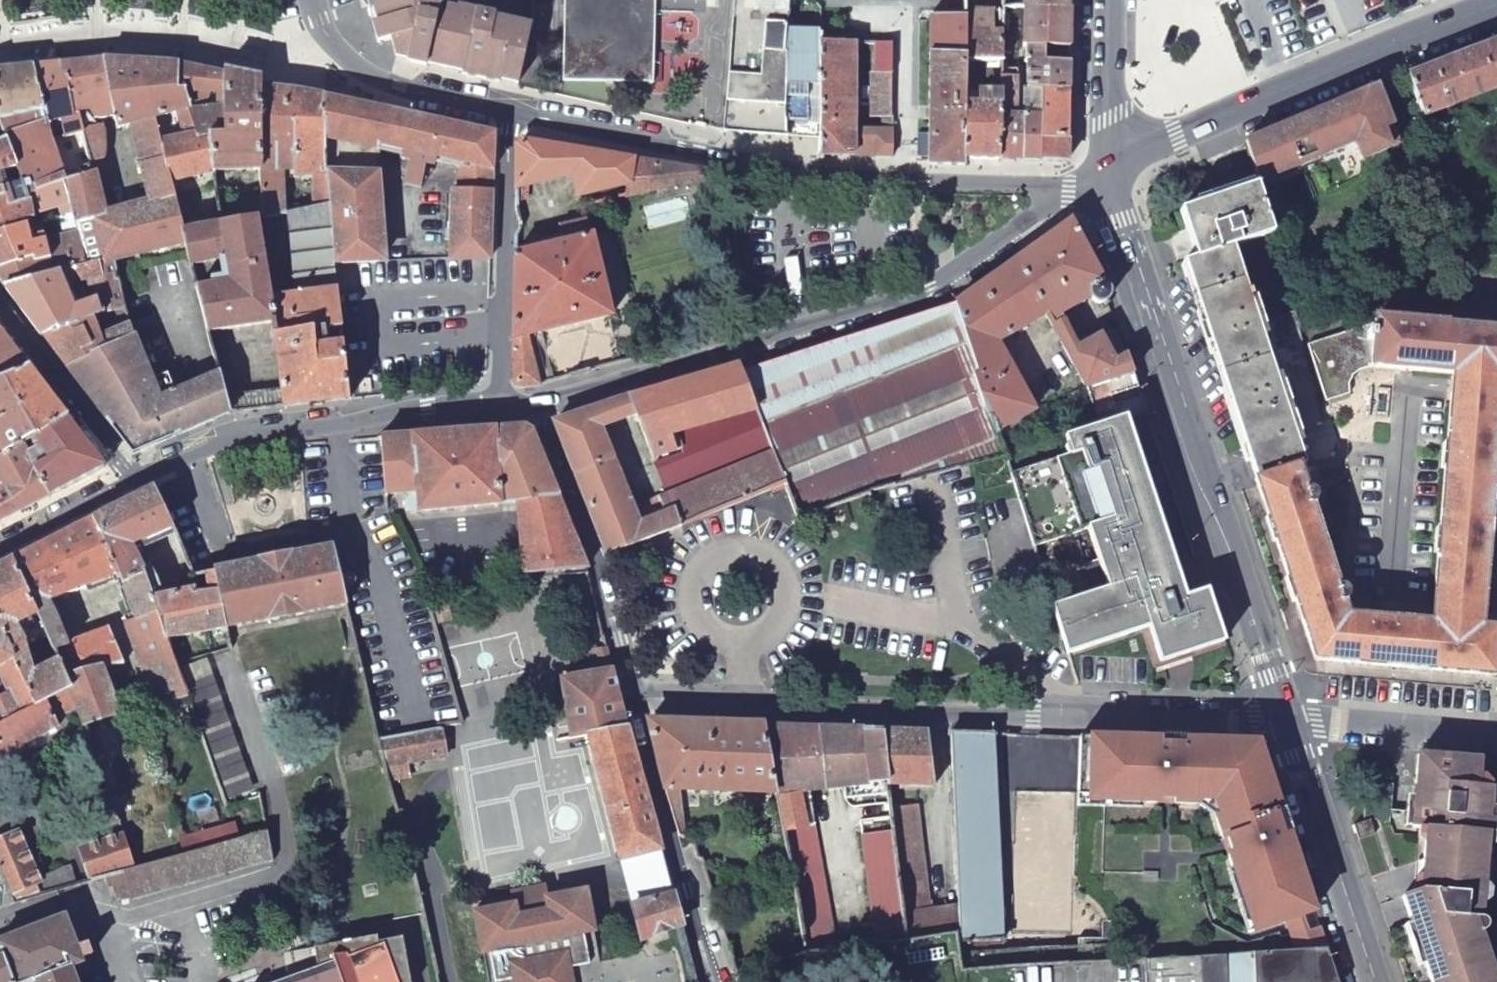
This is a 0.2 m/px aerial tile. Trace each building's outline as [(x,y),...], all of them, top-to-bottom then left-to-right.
[(374,1),(384,43),(393,41),(395,53),(407,56),(406,58),(426,62),(426,60),(435,62),(462,69),(461,71),(499,80),(500,77),(518,82),(531,25),(496,17),(496,14),(459,5),(458,8),(441,4),(440,0),(374,0),(374,1)] [(564,80),(653,81),(655,0),(565,0),(564,80)] [(724,128),(789,135),(789,32),(788,0),(735,0),(724,128)] [(1068,8),(1023,8),(1023,46),(1026,46),(1069,47),(1069,8),(1068,8)] [(966,60),(966,30),(966,17),(932,16),(929,163),(965,164),(965,158),(966,102),(966,60)] [(1001,76),(1001,47),(1001,30),(966,30),(966,60),(987,60),(987,102),(966,102),(965,158),(1000,159),(1001,76)] [(822,33),(789,32),(789,135),(818,138),(821,40),(822,33)] [(855,43),(821,40),(818,138),(818,154),(854,155),(855,43)] [(1409,76),(1425,118),(1496,91),(1496,42),(1411,75),(1409,76)] [(893,43),(878,43),(877,73),(893,73),(893,43)] [(1068,89),(1069,47),(1026,46),(1026,88),(1042,88),(1068,89)] [(1001,76),(1016,77),(1016,47),(1001,47),(1001,76)] [(103,60),(61,65),(72,102),(79,111),(84,131),(96,173),(100,170),(102,167),(104,163),(106,160),(106,149),(102,119),(115,116),(103,60)] [(108,60),(103,60),(115,116),(118,127),(139,123),(147,157),(142,159),(152,201),(178,195),(174,178),(216,173),(212,137),(200,138),(188,92),(179,91),(179,64),(108,60)] [(225,73),(179,64),(179,91),(188,92),(200,138),(212,137),(226,137),(226,74),(225,73)] [(53,138),(66,135),(84,131),(79,111),(72,102),(61,65),(32,67),(44,109),(53,138)] [(32,67),(0,71),(0,109),(3,120),(44,109),(32,67)] [(225,70),(225,73),(226,74),(226,137),(212,137),(216,173),(266,171),(262,85),(262,78),(225,70)] [(1000,159),(1022,159),(1023,108),(1016,108),(1016,77),(1001,76),(1000,159)] [(266,179),(268,217),(292,213),(289,172),(301,172),(301,175),(323,173),(324,192),(321,192),(322,207),(331,206),(323,95),(262,85),(266,171),(266,179)] [(1042,138),(1042,88),(1026,88),(1023,88),(1023,108),(1022,159),(1067,160),(1067,139),(1042,138)] [(1067,139),(1068,89),(1042,88),(1042,138),(1067,139)] [(1377,88),(1245,144),(1258,183),(1356,143),(1363,159),(1401,143),(1377,88)] [(398,112),(323,95),(331,206),(335,268),(339,268),(339,266),(386,264),(380,172),(380,144),(459,162),(459,190),(452,190),(451,261),(491,259),(494,133),(398,112)] [(16,165),(27,201),(65,182),(53,138),(44,109),(3,120),(12,149),(0,154),(0,168),(16,165)] [(12,149),(3,120),(0,109),(0,154),(12,149)] [(71,170),(73,179),(96,173),(84,131),(66,135),(76,169),(71,170)] [(892,137),(875,136),(875,155),(893,156),(892,137)] [(518,146),(516,188),(575,178),(580,200),(716,173),(524,141),(518,146)] [(114,253),(115,258),(189,241),(186,230),(178,195),(152,201),(106,213),(96,173),(73,179),(65,182),(72,211),(77,230),(86,262),(114,253)] [(222,201),(226,223),(263,218),(268,217),(266,179),(246,179),(247,199),(222,201)] [(27,201),(25,203),(31,214),(59,205),(62,214),(72,211),(65,182),(27,201)] [(1274,233),(1258,186),(1181,211),(1196,257),(1183,262),(1252,466),(1258,481),(1299,467),(1294,451),(1226,249),(1274,233)] [(0,200),(0,233),(17,227),(10,210),(7,199),(0,200)] [(274,323),(283,406),(349,399),(335,268),(331,206),(322,207),(294,212),(298,296),(271,299),(263,218),(226,223),(186,230),(189,241),(195,265),(224,262),(224,266),(231,266),(233,284),(200,290),(211,333),(274,323)] [(44,220),(51,237),(77,230),(72,211),(62,214),(44,220)] [(561,242),(515,254),(511,383),(518,387),(540,385),(527,336),(611,315),(592,234),(590,235),(586,218),(562,224),(563,233),(559,234),(561,242)] [(1071,219),(956,302),(984,372),(978,374),(996,429),(1035,408),(999,342),(1047,316),(1086,386),(1134,371),(1127,348),(1120,329),(1100,335),(1078,346),(1057,310),(1089,292),(1093,298),(1098,302),(1104,302),(1108,301),(1111,294),(1111,290),(1091,254),(1071,219)] [(17,227),(0,233),(0,269),(34,257),(36,261),(50,256),(45,239),(29,243),(22,226),(17,227)] [(0,269),(0,274),(6,287),(86,262),(77,230),(51,237),(45,239),(50,256),(36,261),(34,257),(0,269)] [(114,253),(86,262),(6,287),(7,289),(42,335),(125,303),(115,258),(114,253)] [(956,302),(741,369),(757,409),(776,456),(788,487),(802,522),(866,497),(981,461),(1004,454),(996,429),(978,374),(984,372),(956,302)] [(125,303),(42,335),(65,367),(131,333),(125,303)] [(1258,481),(1298,607),(1314,657),(1491,675),(1495,628),(1479,626),(1480,613),(1496,434),(1496,330),(1447,325),(1447,323),(1378,316),(1377,323),(1309,344),(1328,402),(1351,394),(1349,384),(1352,377),(1358,371),(1365,367),(1373,364),(1454,372),(1453,385),(1432,609),(1431,622),(1346,614),(1343,604),(1346,601),(1348,598),(1348,595),(1347,591),(1345,589),(1343,587),(1338,586),(1312,505),(1314,503),(1315,500),(1316,497),(1315,493),(1313,490),(1310,488),(1306,488),(1299,467),(1258,481)] [(27,365),(0,329),(0,377),(27,365)] [(131,333),(65,367),(131,454),(230,413),(220,373),(176,390),(168,372),(151,378),(131,333)] [(0,377),(0,457),(17,446),(30,437),(65,415),(27,365),(0,377)] [(739,365),(630,396),(636,412),(634,413),(652,458),(683,450),(676,431),(757,409),(741,369),(739,365)] [(240,385),(242,411),(269,408),(266,379),(243,381),(240,385)] [(634,413),(636,412),(630,396),(555,422),(609,555),(681,528),(674,511),(666,514),(660,498),(632,509),(598,427),(634,413)] [(676,431),(683,450),(685,455),(655,463),(668,494),(669,497),(776,456),(757,409),(676,431)] [(83,439),(65,415),(30,437),(37,448),(24,456),(50,496),(101,469),(101,463),(83,439)] [(1070,454),(1010,473),(1013,481),(1034,545),(1088,527),(1107,585),(1052,604),(1067,652),(1149,624),(1162,663),(1224,642),(1207,590),(1186,596),(1140,458),(1127,416),(1064,436),(1070,454)] [(525,427),(379,435),(384,492),(416,490),(416,494),(411,494),(406,499),(406,510),(414,510),(414,511),(515,506),(521,575),(581,566),(532,432),(525,427)] [(50,496),(24,456),(17,446),(0,457),(0,522),(50,496)] [(669,497),(668,494),(660,498),(666,514),(674,511),(681,528),(788,487),(776,456),(669,497)] [(152,488),(95,518),(118,574),(120,581),(142,572),(132,544),(143,540),(143,541),(172,528),(152,488)] [(95,518),(14,560),(38,616),(44,629),(57,622),(48,600),(118,574),(95,518)] [(193,571),(197,588),(198,592),(219,590),(226,626),(345,598),(330,540),(310,545),(241,561),(193,571)] [(0,567),(0,624),(14,655),(24,649),(22,644),(25,643),(17,625),(38,616),(14,560),(0,567)] [(609,665),(581,570),(569,573),(571,579),(597,669),(609,665)] [(151,599),(142,572),(120,581),(132,615),(124,618),(125,623),(157,613),(151,599)] [(197,588),(151,599),(157,613),(167,640),(226,626),(219,590),(198,592),(197,588)] [(157,613),(125,623),(154,702),(186,694),(167,640),(157,613)] [(44,629),(52,649),(67,643),(57,622),(44,629)] [(7,690),(0,694),(0,721),(35,704),(23,676),(14,655),(0,624),(0,675),(7,690)] [(77,673),(100,668),(120,662),(107,626),(67,643),(52,649),(57,660),(65,677),(77,673)] [(57,660),(23,676),(35,704),(70,688),(65,677),(57,660)] [(661,850),(609,665),(597,669),(558,680),(573,738),(591,734),(623,858),(661,850)] [(77,706),(83,724),(118,714),(100,668),(77,673),(65,677),(70,688),(77,706)] [(58,724),(55,716),(77,706),(70,688),(35,704),(0,721),(0,754),(58,724)] [(680,836),(684,837),(681,789),(775,791),(763,728),(650,724),(664,789),(680,836)] [(380,738),(392,783),(395,782),(395,781),(411,778),(408,763),(444,756),(438,725),(380,738)] [(882,731),(763,728),(775,791),(887,788),(882,731)] [(929,733),(882,731),(887,788),(935,789),(929,733)] [(957,908),(958,934),(956,942),(1001,940),(996,788),(994,735),(950,733),(957,908)] [(1077,790),(1077,797),(1122,799),(1122,804),(1197,806),(1201,796),(1211,799),(1218,807),(1222,816),(1260,930),(1315,912),(1310,897),(1262,754),(1245,741),(1215,741),(1079,737),(1078,758),(1078,763),(1077,780),(1077,790)] [(1424,860),(1484,865),(1484,860),(1487,834),(1494,835),(1493,818),(1491,788),(1479,788),(1481,760),(1419,754),(1414,812),(1392,810),(1393,784),(1383,783),(1367,789),(1364,822),(1354,825),(1371,877),(1424,860)] [(1201,796),(1197,806),(1211,820),(1222,816),(1218,807),(1211,799),(1201,796)] [(1077,797),(1077,808),(1110,808),(1110,803),(1122,804),(1122,799),(1077,797)] [(890,813),(892,836),(902,944),(958,934),(957,908),(928,912),(915,811),(890,813)] [(1211,820),(1250,933),(1260,930),(1222,816),(1211,820)] [(0,839),(0,875),(12,902),(80,883),(70,873),(42,881),(20,831),(0,839)] [(134,868),(110,874),(112,885),(116,884),(120,900),(134,896),(134,897),(272,861),(265,832),(134,868)] [(814,832),(784,838),(807,959),(838,954),(814,832)] [(122,836),(83,851),(92,879),(110,874),(134,868),(122,836)] [(892,836),(862,840),(874,948),(902,944),(892,836)] [(674,895),(661,850),(623,858),(634,906),(674,895)] [(1484,865),(1424,860),(1371,877),(1406,981),(1431,981),(1488,963),(1478,934),(1482,932),(1485,930),(1485,926),(1484,923),(1482,921),(1479,919),(1482,890),(1484,865)] [(1490,867),(1484,865),(1482,890),(1488,890),(1489,875),(1490,867)] [(517,905),(520,917),(550,911),(548,899),(546,887),(515,893),(517,905)] [(476,914),(485,955),(492,953),(498,981),(510,981),(517,981),(576,981),(573,969),(592,965),(586,934),(596,932),(598,931),(589,890),(548,899),(550,911),(520,917),(517,905),(476,914)] [(674,895),(634,906),(642,936),(683,925),(674,895)] [(73,964),(85,962),(65,912),(0,937),(0,981),(80,981),(73,964)] [(417,980),(407,930),(382,935),(380,927),(316,941),(315,962),(260,981),(409,981),(417,980)] [(1293,937),(1299,949),(1327,947),(1321,928),(1293,937)] [(586,934),(592,965),(602,963),(596,932),(586,934)] [(1299,949),(1147,960),(1148,981),(1338,981),(1328,948),(1299,949)] [(492,953),(485,955),(490,981),(498,981),(492,953)] [(1431,981),(1494,981),(1488,963),(1431,981)]
